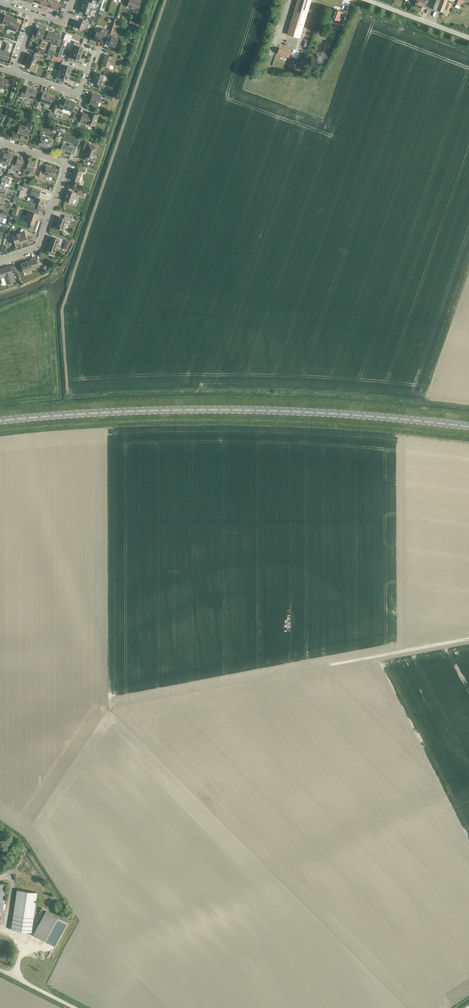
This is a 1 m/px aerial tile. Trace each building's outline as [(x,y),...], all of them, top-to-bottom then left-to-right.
[(46,6),(51,8),(54,0),(48,0),(46,6)] [(51,8),(57,10),(59,3),(56,2),(57,0),(54,0),(51,8)] [(90,9),(91,6),(94,7),(96,1),(93,0),(88,0),(88,1),(83,0),(81,6),(90,9)] [(141,0),(140,0),(137,0),(136,0),(135,0),(129,0),(127,6),(132,8),(138,10),(141,0)] [(287,34),(300,38),(312,0),(298,0),(287,34)] [(428,0),(417,0),(416,1),(414,6),(422,9),(422,7),(425,8),(428,0)] [(430,8),(436,10),(440,0),(433,0),(430,8)] [(90,9),(81,6),(79,11),(84,13),(83,16),(91,18),(93,13),(91,12),(92,9),(90,9)] [(335,9),(332,18),(339,21),(338,23),(342,25),(346,13),(342,11),(335,9)] [(0,19),(0,25),(1,25),(1,24),(8,26),(11,17),(4,15),(3,18),(1,17),(0,19)] [(11,17),(8,26),(11,27),(11,28),(12,31),(16,32),(19,23),(16,22),(17,20),(11,17)] [(109,32),(106,39),(110,40),(108,45),(115,47),(118,38),(115,37),(116,35),(113,34),(117,19),(113,18),(109,32)] [(88,28),(90,22),(83,19),(82,22),(76,20),(74,27),(82,29),(83,27),(85,27),(86,27),(88,28)] [(42,39),(44,33),(45,30),(38,28),(36,33),(33,32),(31,39),(35,40),(36,37),(42,39)] [(105,37),(108,30),(102,28),(101,31),(100,30),(99,33),(96,32),(93,40),(100,42),(102,36),(105,37)] [(44,33),(42,39),(41,41),(47,43),(48,41),(51,42),(54,34),(48,32),(47,34),(44,33)] [(60,36),(54,34),(51,42),(57,44),(56,46),(59,47),(62,39),(59,39),(60,36)] [(74,41),(71,51),(73,52),(81,55),(83,48),(81,47),(82,44),(74,41)] [(279,48),(277,54),(289,58),(291,53),(279,48)] [(3,51),(0,58),(6,61),(9,53),(3,51)] [(71,51),(68,60),(75,62),(76,60),(79,61),(81,55),(73,52),(71,51)] [(29,54),(27,60),(36,63),(37,60),(39,61),(41,55),(34,53),(33,56),(29,54)] [(114,66),(116,59),(113,57),(105,54),(101,66),(109,68),(110,65),(114,66)] [(36,63),(27,60),(25,65),(29,67),(28,70),(35,72),(37,66),(35,65),(36,63)] [(62,60),(61,64),(60,67),(62,67),(61,71),(69,74),(72,67),(69,66),(70,63),(62,60)] [(64,79),(67,80),(69,74),(61,71),(59,70),(56,80),(59,81),(63,82),(64,79)] [(101,89),(103,81),(102,80),(103,75),(95,72),(92,82),(96,84),(95,87),(101,89)] [(8,80),(0,77),(0,87),(5,89),(8,80)] [(34,98),(37,90),(27,87),(26,90),(23,89),(20,97),(24,99),(24,97),(29,98),(29,96),(34,98)] [(40,102),(45,103),(44,105),(44,107),(45,107),(47,108),(48,108),(49,107),(50,105),(52,97),(46,95),(46,93),(43,92),(40,102)] [(97,106),(101,95),(92,92),(90,95),(92,96),(89,103),(97,106)] [(72,111),(75,103),(65,100),(64,102),(61,101),(58,109),(62,110),(63,108),(72,111)] [(95,125),(98,116),(90,113),(89,116),(83,113),(80,122),(86,124),(86,123),(95,125)] [(19,128),(16,136),(23,138),(23,140),(26,141),(30,130),(25,128),(24,130),(19,128)] [(38,145),(48,148),(48,147),(51,148),(54,140),(48,138),(47,139),(41,137),(38,145)] [(88,144),(89,142),(85,141),(83,148),(86,149),(83,159),(94,163),(96,158),(94,157),(97,147),(88,144)] [(73,155),(76,146),(69,144),(69,146),(62,144),(60,152),(66,154),(70,156),(70,154),(73,155)] [(1,160),(0,163),(10,166),(11,163),(13,155),(10,154),(10,155),(4,153),(1,160)] [(13,162),(10,169),(15,171),(16,169),(19,170),(21,166),(24,167),(26,161),(23,160),(23,159),(18,157),(16,160),(14,160),(13,162)] [(28,160),(25,169),(29,171),(30,172),(29,175),(34,176),(36,170),(33,169),(35,163),(28,160)] [(53,178),(56,170),(46,166),(45,170),(41,169),(38,176),(44,178),(46,175),(53,178)] [(84,173),(86,169),(79,167),(77,170),(74,169),(72,175),(70,179),(78,182),(82,172),(84,173)] [(4,186),(5,183),(8,184),(10,179),(3,177),(2,179),(0,179),(0,184),(4,186)] [(32,188),(30,195),(32,196),(31,198),(30,201),(33,203),(43,206),(45,200),(39,198),(41,191),(32,188)] [(72,203),(76,193),(67,190),(65,193),(66,194),(64,201),(72,203)] [(30,211),(26,222),(34,225),(36,218),(38,219),(40,215),(30,211)] [(72,222),(73,218),(65,215),(63,219),(58,217),(56,220),(58,221),(55,228),(63,230),(67,220),(72,222)] [(12,236),(15,244),(22,242),(23,243),(28,241),(24,231),(12,236)] [(58,244),(60,240),(51,237),(48,244),(49,244),(47,250),(55,253),(56,247),(56,246),(57,243),(58,244)] [(23,272),(39,267),(35,257),(31,259),(31,260),(20,264),(23,272)] [(15,282),(10,266),(0,269),(0,277),(1,278),(4,277),(7,284),(15,282)] [(17,890),(11,929),(31,932),(37,892),(17,890)] [(55,946),(68,923),(46,911),(33,933),(55,946)]
